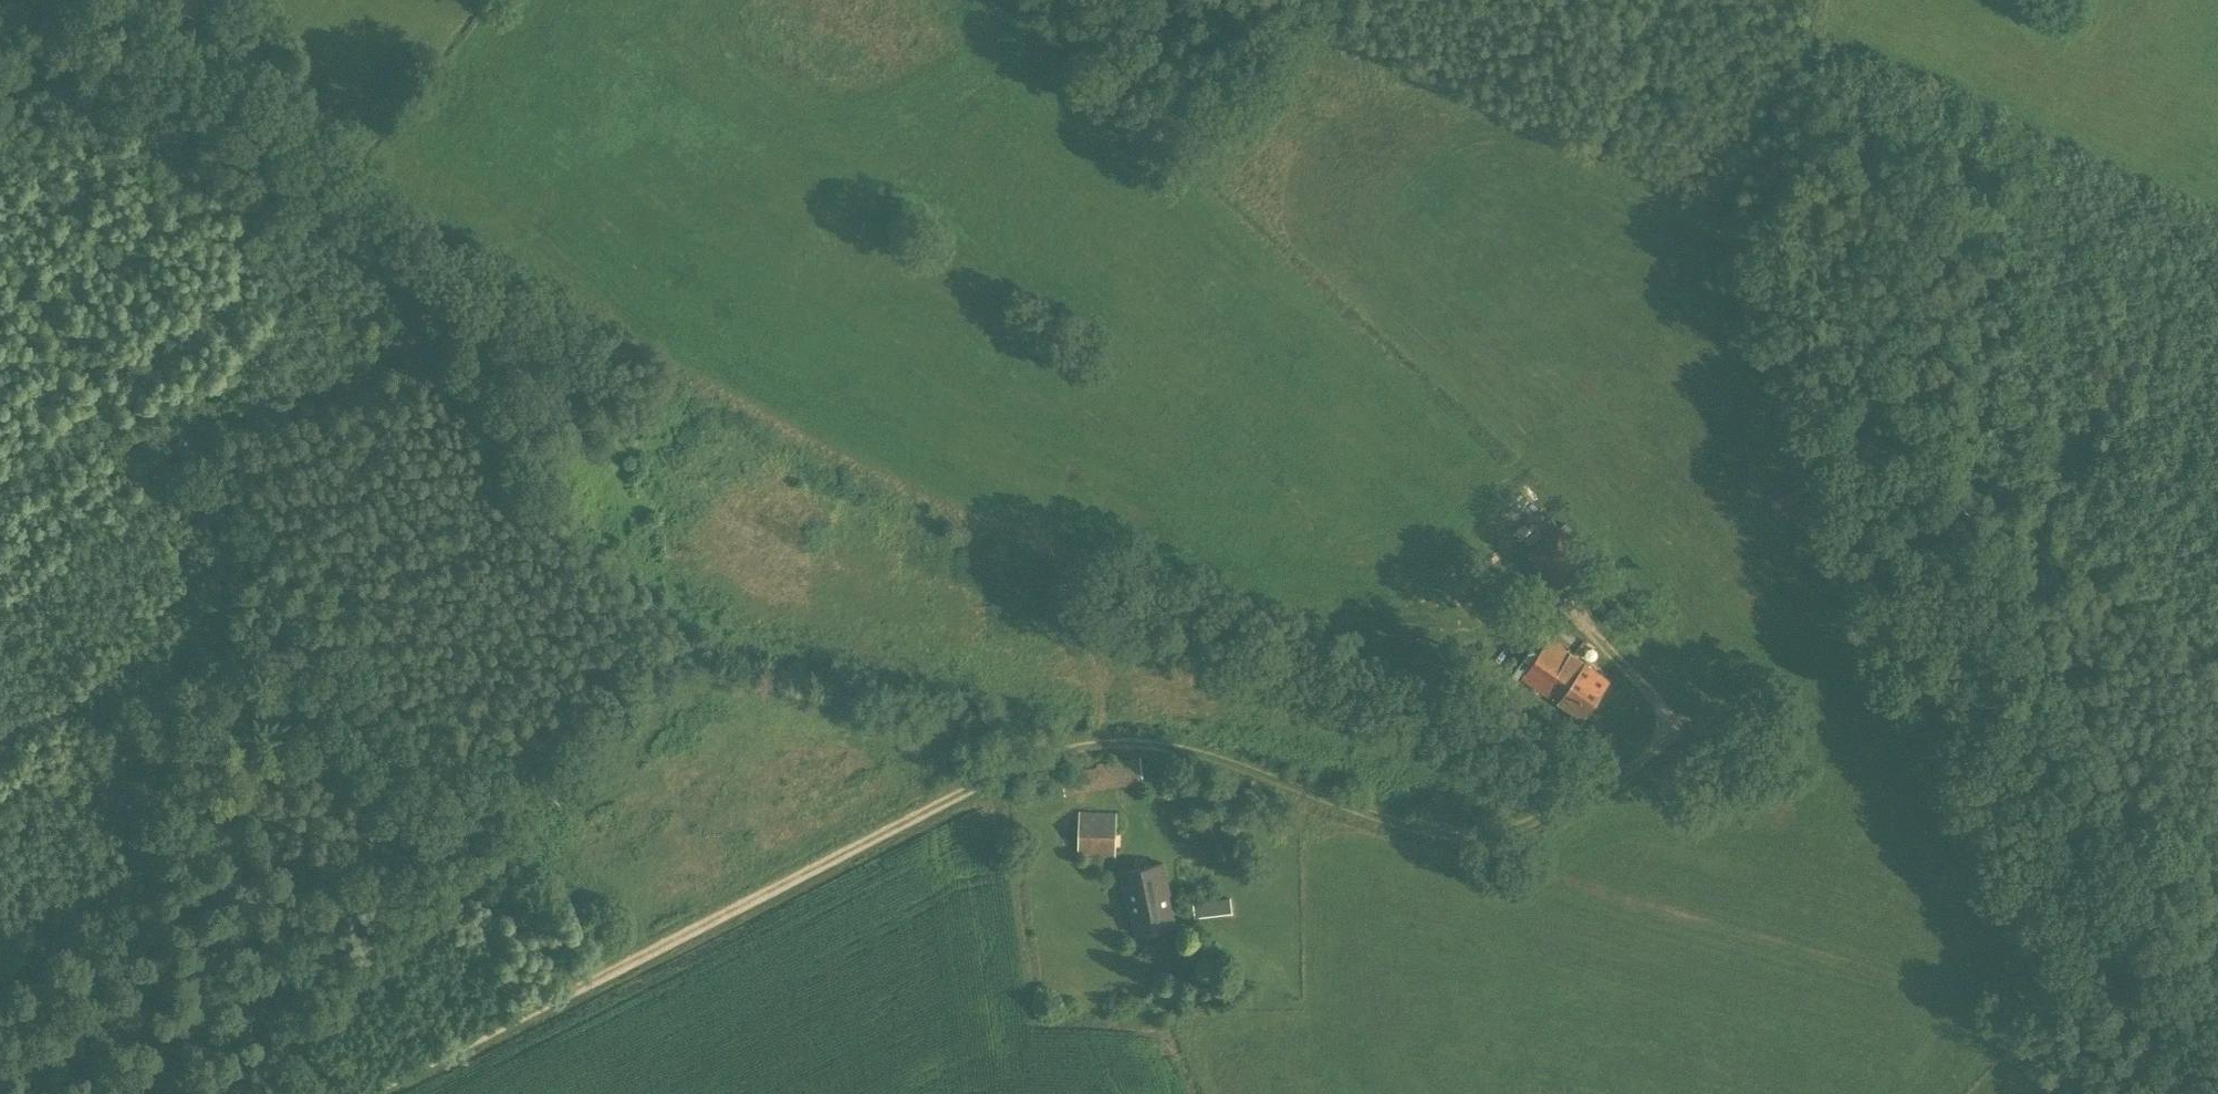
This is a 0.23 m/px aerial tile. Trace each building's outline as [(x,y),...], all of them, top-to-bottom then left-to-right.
[(136,8),(177,29),(184,16),(196,19),(206,0),(140,0),(136,8)] [(1601,567),(1565,521),(1559,527),(1542,506),(1510,533),(1557,590),(1587,567),(1593,574),(1601,567)] [(1609,680),(1550,639),(1523,678),(1582,718),(1609,680)] [(1079,811),(1077,855),(1114,858),(1117,813),(1079,811)] [(1164,864),(1121,872),(1128,904),(1130,903),(1136,933),(1174,925),(1168,895),(1170,895),(1164,864)] [(1233,911),(1231,896),(1193,900),(1194,916),(1233,911)]
